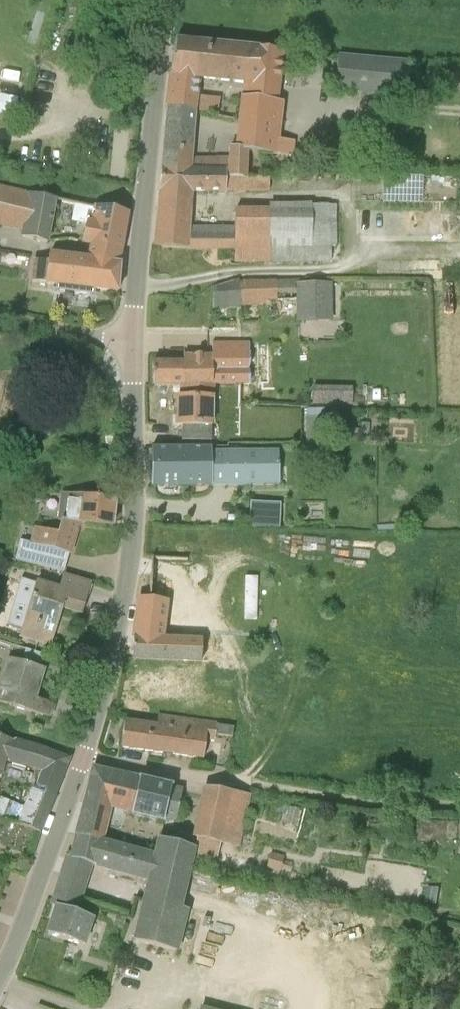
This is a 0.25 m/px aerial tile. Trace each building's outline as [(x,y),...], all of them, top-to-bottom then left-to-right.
[(278,132),(278,126),(281,103),(276,102),(279,87),(282,56),(175,41),(170,75),(166,107),(167,108),(166,119),(162,172),(224,172),(224,179),(246,179),(247,151),(293,155),(294,142),(278,140),(278,132)] [(406,96),(409,63),(337,57),(334,90),(406,96)] [(395,139),(395,122),(387,122),(385,138),(395,139)] [(395,122),(395,139),(402,139),(403,136),(412,136),(412,129),(403,129),(403,123),(395,122)] [(387,159),(351,158),(351,170),(387,172),(387,159)] [(155,247),(175,249),(186,250),(186,249),(233,249),(234,262),(331,261),(330,245),(336,245),(336,207),(268,206),(268,211),(235,211),(234,230),(187,229),(190,191),(269,190),(269,180),(246,179),(224,179),(224,172),(162,172),(155,247)] [(13,227),(15,228),(24,230),(22,237),(47,242),(55,199),(0,186),(0,225),(13,227)] [(120,251),(120,250),(127,214),(76,203),(72,221),(87,223),(83,242),(92,243),(92,245),(119,250),(119,251),(120,251)] [(119,265),(117,265),(89,260),(49,256),(49,262),(34,261),(31,282),(56,285),(56,290),(52,289),(52,290),(98,296),(98,295),(94,295),(95,290),(117,293),(119,265)] [(275,280),(238,281),(240,307),(254,306),(254,303),(265,302),(266,313),(270,313),(270,317),(306,316),(306,306),(328,306),(327,284),(307,283),(306,281),(275,282),(275,280)] [(240,308),(240,307),(238,281),(213,288),(213,309),(240,308)] [(185,361),(152,363),(152,384),(182,385),(182,391),(187,391),(187,385),(215,384),(228,383),(228,355),(216,355),(216,352),(186,353),(185,361)] [(83,381),(91,379),(89,367),(80,369),(83,381)] [(182,425),(182,438),(214,438),(215,384),(187,385),(187,391),(182,391),(182,398),(177,398),(177,424),(174,424),(174,425),(182,425)] [(314,404),(354,405),(355,389),(314,388),(314,404)] [(307,418),(307,443),(326,443),(326,418),(307,418)] [(152,486),(173,486),(278,484),(279,451),(219,452),(219,448),(182,448),(153,449),(152,449),(152,486)] [(69,494),(61,523),(58,534),(35,528),(28,560),(64,572),(78,523),(112,527),(115,499),(69,494)] [(281,504),(250,502),(249,526),(280,528),(281,504)] [(190,561),(152,558),(149,599),(137,598),(135,623),(134,639),(133,659),(201,665),(201,662),(215,663),(216,643),(202,642),(202,641),(164,639),(167,601),(187,602),(190,561)] [(61,575),(57,588),(36,581),(18,639),(49,649),(62,608),(81,614),(90,584),(61,575)] [(26,649),(23,658),(42,663),(45,655),(26,649)] [(43,669),(6,657),(0,677),(0,703),(49,718),(53,704),(34,698),(43,669)] [(179,731),(180,720),(160,718),(158,726),(124,721),(121,748),(162,753),(166,729),(179,731)] [(203,758),(206,735),(207,724),(180,720),(179,731),(166,729),(162,753),(203,758)] [(232,737),(233,727),(217,725),(215,735),(232,737)] [(0,781),(6,763),(40,772),(35,787),(29,786),(27,791),(18,787),(4,822),(40,833),(55,793),(68,760),(42,749),(12,740),(0,737),(0,781)] [(80,820),(76,835),(102,842),(109,807),(132,812),(131,815),(163,822),(164,818),(176,820),(182,791),(170,788),(171,786),(93,769),(80,820)] [(231,792),(205,788),(195,838),(238,847),(241,831),(224,827),(231,792)] [(155,856),(102,842),(76,835),(70,858),(66,858),(51,906),(56,908),(75,913),(78,903),(79,903),(86,881),(90,865),(149,880),(183,889),(188,870),(194,848),(160,839),(155,856)] [(270,855),(266,868),(281,871),(281,869),(291,872),(292,864),(283,861),(284,858),(270,855)] [(56,908),(47,934),(83,946),(92,918),(75,913),(56,908)] [(126,918),(116,915),(113,924),(124,927),(126,918)] [(202,999),(199,1008),(243,1008),(202,999)]
